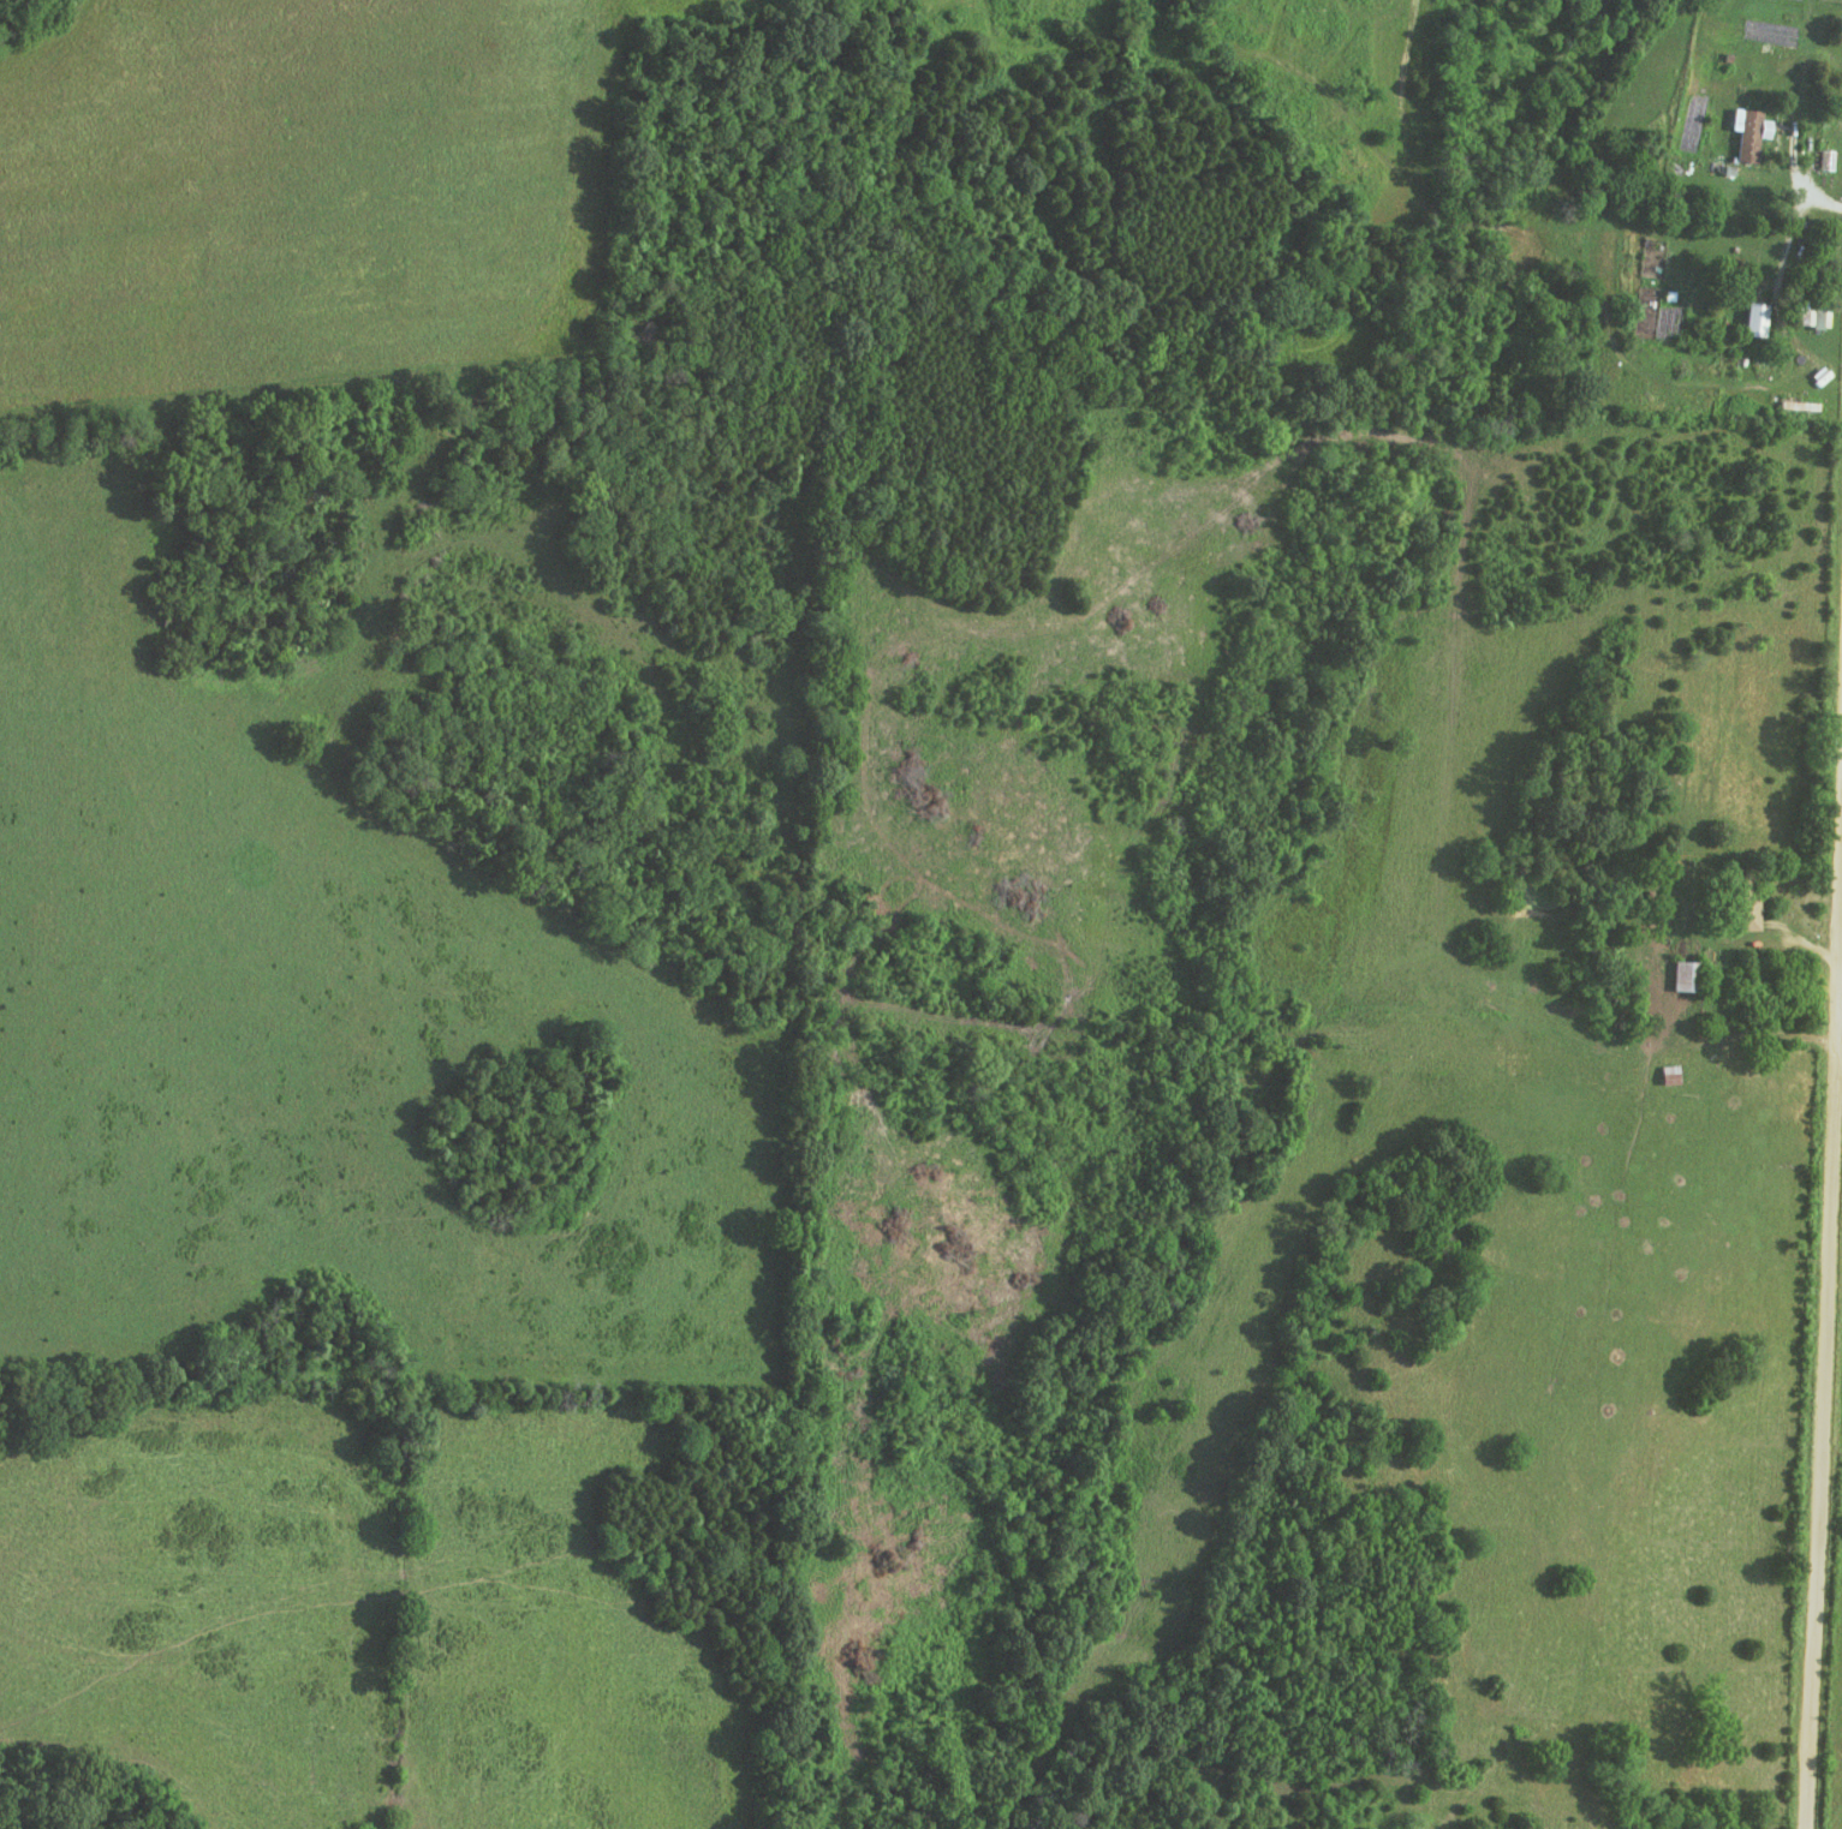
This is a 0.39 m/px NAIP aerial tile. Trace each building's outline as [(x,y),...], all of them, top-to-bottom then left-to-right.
[(1738,163),(1759,164),(1763,112),(1741,110),(1738,163)] [(1657,330),(1658,282),(1642,281),(1641,330),(1657,330)] [(1679,333),(1679,300),(1664,300),(1664,333),(1679,333)] [(1703,993),(1703,963),(1674,963),(1674,993),(1703,993)]
